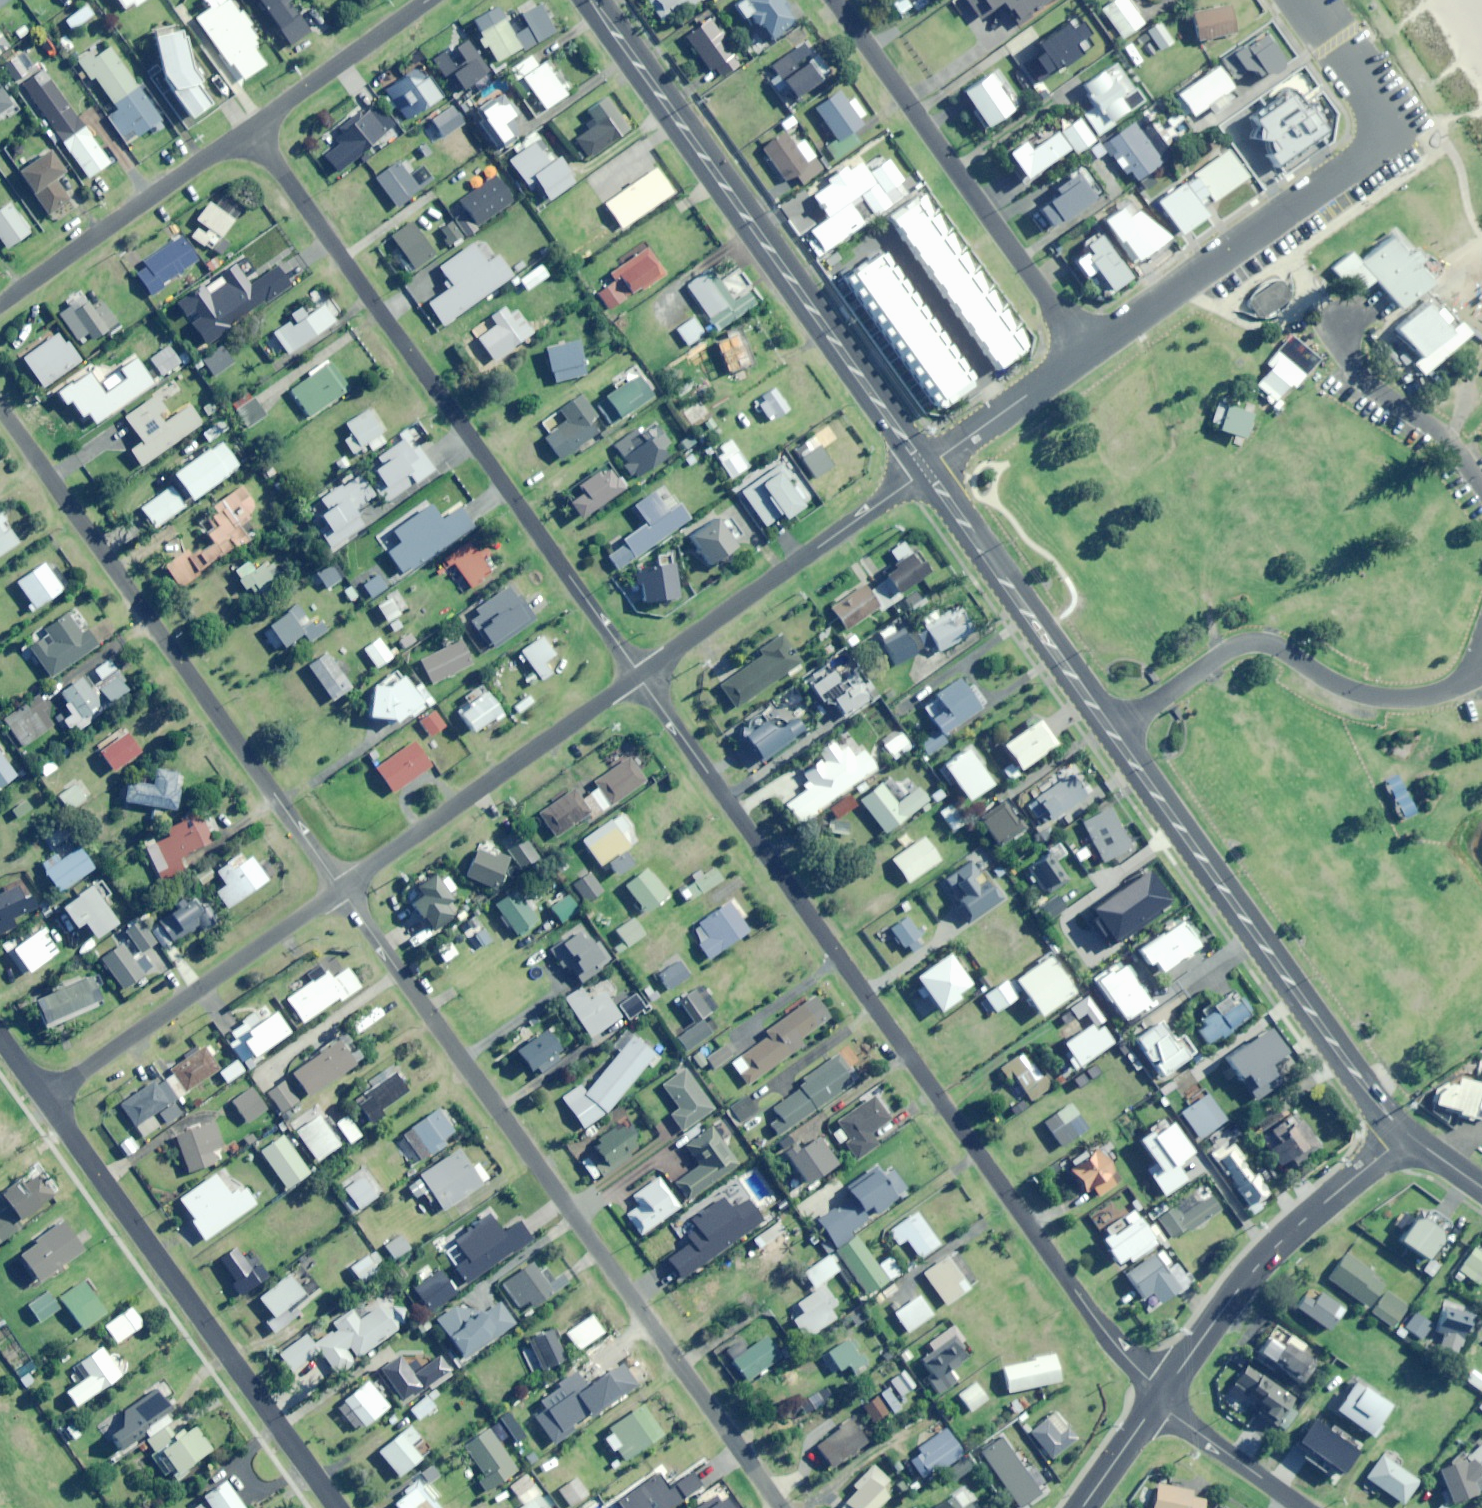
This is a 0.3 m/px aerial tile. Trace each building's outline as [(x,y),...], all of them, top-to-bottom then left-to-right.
[(124,8),(132,3),(135,6),(144,0),(118,0),(124,8)] [(222,36),(232,30),(249,54),(256,49),(259,54),(269,47),(249,17),(250,16),(239,0),(207,0),(200,5),(222,36)] [(291,46),(312,31),(289,0),(257,0),(291,46)] [(688,7),(699,0),(646,0),(661,21),(685,3),(688,7)] [(792,21),(777,0),(740,0),(733,5),(743,17),(747,14),(755,24),(760,21),(771,37),(792,21)] [(906,0),(902,0),(892,6),(898,14),(910,6),(906,0)] [(928,2),(926,0),(914,0),(910,3),(916,11),(928,2)] [(978,18),(1003,1),(1016,21),(1047,0),(966,0),(978,18)] [(1143,23),(1126,0),(1114,0),(1101,9),(1122,38),(1143,23)] [(514,10),(505,16),(522,47),(524,50),(555,32),(540,4),(518,17),(514,10)] [(1200,41),(1236,33),(1230,4),(1194,12),(1200,41)] [(73,30),(94,14),(87,5),(65,20),(73,30)] [(497,61),(522,47),(505,16),(503,17),(497,7),(473,20),(497,61)] [(721,77),(740,63),(708,19),(685,36),(710,70),(714,68),(721,77)] [(1044,92),(1071,72),(1073,75),(1094,59),(1093,57),(1101,51),(1098,47),(1100,45),(1082,20),(1070,29),(1066,22),(1035,44),(1040,52),(1024,64),(1044,92)] [(1156,54),(1174,42),(1160,22),(1148,31),(1153,38),(1148,42),(1156,54)] [(201,86),(199,83),(202,81),(200,79),(206,75),(195,59),(190,60),(182,29),(152,36),(168,86),(190,118),(215,101),(204,85),(201,86)] [(1256,76),(1261,73),(1267,76),(1273,75),(1285,67),(1272,45),(1273,44),(1266,32),(1222,59),(1234,79),(1251,69),(1256,76)] [(9,46),(0,34),(0,53),(9,46)] [(491,70),(472,44),(470,45),(467,41),(457,48),(466,61),(456,68),(444,52),(433,60),(458,94),(491,70)] [(138,137),(162,120),(109,46),(94,57),(90,52),(78,61),(91,79),(94,76),(114,104),(108,109),(118,123),(115,124),(124,136),(133,130),(138,137)] [(14,82),(34,68),(22,51),(3,65),(14,82)] [(809,59),(797,67),(787,54),(771,66),(794,98),(823,78),(809,59)] [(548,60),(539,67),(530,55),(510,69),(518,80),(523,77),(546,109),(574,90),(566,80),(560,84),(551,72),(555,69),(548,60)] [(406,120),(441,96),(420,66),(385,90),(406,120)] [(1213,114),(1239,96),(1216,66),(1176,95),(1192,116),(1207,106),(1213,114)] [(985,127),(1019,104),(996,69),(961,93),(985,127)] [(1125,97),(1114,82),(1094,97),(1100,105),(1085,115),(1099,135),(1113,125),(1110,121),(1128,108),(1122,100),(1125,97)] [(774,104),(782,99),(771,83),(763,88),(774,104)] [(14,104),(0,85),(0,114),(14,104)] [(110,163),(57,89),(53,92),(49,86),(35,96),(39,102),(36,104),(89,178),(110,163)] [(1323,118),(1315,105),(1312,107),(1299,88),(1250,120),(1256,129),(1250,133),(1255,140),(1263,140),(1270,150),(1266,153),(1273,165),(1325,131),(1318,121),(1323,118)] [(853,98),(847,102),(840,91),(816,108),(835,136),(827,141),(838,158),(860,143),(852,131),(863,124),(859,119),(865,114),(853,98)] [(479,111),(490,129),(488,130),(497,145),(517,132),(508,118),(517,113),(506,95),(479,111)] [(600,149),(629,129),(608,98),(579,119),(600,149)] [(444,137),(464,123),(451,105),(431,119),(444,137)] [(386,136),(395,129),(376,106),(353,124),(349,119),(332,133),(341,144),(326,157),(339,173),(385,134),(386,136)] [(1136,180),(1172,154),(1144,115),(1108,141),(1136,180)] [(789,136),(800,128),(791,116),(780,124),(785,132),(763,148),(787,181),(796,174),(803,183),(824,168),(816,157),(809,163),(789,136)] [(571,130),(563,118),(554,124),(562,136),(571,130)] [(1076,154),(1095,140),(1079,118),(1060,131),(1076,154)] [(1055,132),(1044,140),(1038,131),(1027,139),(1033,148),(1029,151),(1022,142),(1006,153),(1024,179),(1066,149),(1055,132)] [(541,154),(548,149),(537,133),(529,139),(532,144),(509,161),(525,184),(533,178),(549,200),(575,182),(557,157),(548,164),(541,154)] [(896,187),(917,172),(890,133),(808,191),(828,218),(810,231),(825,252),(864,224),(852,206),(863,199),(875,215),(902,196),(896,187)] [(1202,209),(1248,177),(1229,150),(1156,202),(1179,235),(1206,215),(1202,209)] [(65,172),(50,151),(20,171),(50,214),(70,199),(55,178),(65,172)] [(424,165),(414,172),(403,158),(376,179),(397,207),(434,179),(424,165)] [(622,228),(673,193),(656,168),(606,203),(622,228)] [(1052,227),(1101,193),(1083,168),(1053,189),(1058,196),(1039,208),(1052,227)] [(452,247),(514,202),(494,175),(449,209),(456,218),(440,230),(452,247)] [(888,217),(904,239),(937,216),(921,194),(888,217)] [(197,220),(201,223),(191,236),(204,245),(207,240),(215,246),(233,220),(209,203),(197,220)] [(29,232),(9,204),(0,210),(0,238),(7,248),(29,232)] [(1139,262),(1162,245),(1137,211),(1128,218),(1121,209),(1108,219),(1139,262)] [(949,233),(937,216),(904,239),(916,256),(949,233)] [(416,270),(436,256),(412,222),(392,237),(416,270)] [(961,250),(949,233),(916,256),(928,273),(961,250)] [(1108,248),(1112,245),(1103,233),(1082,248),(1087,256),(1076,264),(1100,297),(1129,277),(1108,248)] [(162,284),(197,260),(180,235),(143,262),(146,266),(135,274),(152,297),(165,288),(162,284)] [(495,257),(480,236),(409,287),(420,302),(424,299),(443,325),(513,275),(498,255),(495,257)] [(1403,254),(1387,236),(1358,262),(1349,252),(1330,268),(1354,295),(1372,279),(1399,309),(1428,283),(1412,264),(1417,259),(1409,250),(1403,254)] [(224,258),(231,246),(222,240),(214,252),(224,258)] [(642,291),(666,275),(648,248),(613,272),(618,280),(597,295),(607,310),(640,288),(642,291)] [(976,271),(961,250),(928,273),(943,294),(976,271)] [(843,277),(853,291),(890,265),(880,251),(843,277)] [(527,290),(548,276),(540,265),(519,279),(527,290)] [(899,277),(890,265),(853,291),(862,303),(899,277)] [(748,292),(734,301),(712,269),(687,286),(718,330),(756,303),(748,292)] [(989,289),(976,271),(943,294),(956,313),(989,289)] [(909,291),(899,277),(862,303),(872,317),(909,291)] [(1275,280),(1248,299),(1247,304),(1250,308),(1257,317),(1263,317),(1288,299),(1289,293),(1287,290),(1280,280),(1275,280)] [(200,346),(253,309),(237,288),(185,325),(200,346)] [(1003,309),(989,289),(956,313),(970,332),(1003,309)] [(918,304),(909,291),(872,317),(881,330),(918,304)] [(99,295),(93,300),(89,294),(59,314),(76,340),(88,333),(93,340),(107,330),(109,333),(120,326),(99,295)] [(1430,313),(1421,303),(1393,328),(1420,357),(1413,363),(1423,374),(1468,333),(1459,322),(1447,332),(1439,323),(1446,317),(1436,307),(1430,313)] [(288,354),(335,321),(323,304),(306,316),(300,308),(290,315),(293,319),(273,333),(288,354)] [(926,316),(918,304),(881,330),(889,342),(926,316)] [(523,321),(517,325),(505,307),(491,317),(512,347),(532,333),(523,321)] [(1017,328),(1003,309),(970,332),(984,352),(1017,328)] [(936,330),(926,316),(889,342),(899,356),(936,330)] [(688,345),(705,333),(693,317),(677,329),(688,345)] [(1029,346),(1017,328),(984,352),(996,369),(1029,346)] [(67,341),(63,344),(54,330),(20,355),(43,387),(80,360),(67,341)] [(946,344),(936,330),(899,356),(909,370),(946,344)] [(728,374),(752,365),(739,331),(715,341),(728,374)] [(1289,334),(1275,351),(1304,375),(1318,358),(1289,334)] [(554,382),(587,374),(579,340),(546,348),(554,382)] [(955,356),(946,344),(909,370),(918,383),(955,356)] [(162,375),(180,363),(168,346),(150,359),(162,375)] [(215,377),(235,363),(222,346),(203,360),(215,377)] [(1304,375),(1275,351),(1265,362),(1270,367),(1255,384),(1274,400),(1289,383),(1294,387),(1304,375)] [(964,369),(955,356),(918,383),(927,395),(964,369)] [(125,381),(132,378),(127,362),(91,375),(102,407),(116,402),(113,393),(127,388),(125,381)] [(310,416),(349,389),(331,363),(292,389),(310,416)] [(974,383),(964,369),(927,395),(937,409),(974,383)] [(613,424),(654,397),(638,374),(597,402),(613,424)] [(771,421),(789,408),(775,388),(757,401),(771,421)] [(188,404),(170,417),(155,396),(125,417),(142,442),(129,451),(140,466),(202,423),(188,404)] [(590,422),(596,417),(581,396),(561,410),(569,421),(544,439),(561,461),(598,433),(590,422)] [(248,428),(267,415),(256,398),(236,411),(248,428)] [(692,425),(711,413),(702,400),(684,413),(692,425)] [(1244,438),(1252,415),(1217,403),(1211,422),(1218,424),(1217,429),(1244,438)] [(380,434),(386,429),(370,407),(346,424),(353,435),(345,440),(359,460),(385,442),(380,434)] [(209,442),(227,429),(220,420),(202,433),(209,442)] [(636,477),(676,451),(658,423),(640,435),(637,430),(615,444),(636,477)] [(419,447),(427,442),(417,425),(392,442),(394,445),(367,462),(383,486),(376,491),(384,503),(434,470),(419,447)] [(824,446),(831,441),(821,428),(814,432),(824,446)] [(826,470),(832,467),(816,437),(795,449),(817,488),(831,480),(826,470)] [(730,479),(749,467),(731,439),(718,448),(722,453),(716,457),(730,479)] [(191,500),(237,467),(218,441),(172,475),(191,500)] [(784,481),(790,477),(780,462),(763,474),(759,469),(744,480),(747,484),(738,490),(763,527),(781,515),(784,519),(805,504),(792,485),(788,488),(784,481)] [(579,518),(623,488),(607,464),(576,486),(581,494),(568,503),(579,518)] [(359,506),(374,495),(356,469),(307,504),(323,526),(317,529),(331,549),(364,525),(357,516),(363,512),(359,506)] [(201,575),(197,570),(207,564),(206,562),(215,556),(217,558),(237,544),(238,546),(249,539),(240,525),(249,518),(246,513),(255,507),(239,483),(208,504),(215,513),(206,519),(213,530),(206,535),(212,543),(200,551),(197,548),(187,555),(184,550),(169,560),(173,565),(168,568),(181,588),(201,575)] [(154,528),(185,506),(171,486),(140,508),(154,528)] [(679,504),(669,511),(655,492),(636,506),(647,522),(623,540),(626,544),(610,555),(619,569),(690,519),(679,504)] [(460,508),(442,520),(431,505),(393,531),(401,542),(388,552),(404,575),(473,526),(460,508)] [(17,543),(4,523),(7,520),(0,510),(0,555),(17,543)] [(733,541),(742,534),(730,518),(722,525),(717,518),(690,537),(710,564),(736,545),(733,541)] [(471,586),(496,567),(488,556),(494,552),(487,543),(475,552),(467,541),(434,566),(440,575),(446,570),(450,575),(458,569),(471,586)] [(917,551),(912,554),(904,542),(890,551),(897,562),(883,572),(898,595),(931,572),(917,551)] [(35,608),(69,585),(50,559),(17,582),(35,608)] [(255,596),(282,579),(271,560),(253,570),(248,562),(234,570),(245,589),(249,586),(255,596)] [(672,562),(639,568),(640,575),(636,575),(638,586),(642,585),(645,601),(678,595),(672,562)] [(370,600),(386,586),(376,574),(359,588),(370,600)] [(522,595),(526,592),(520,583),(495,601),(511,624),(521,617),(519,614),(529,607),(522,595)] [(849,630),(881,606),(865,585),(833,609),(849,630)] [(910,607),(922,601),(915,590),(903,596),(910,607)] [(403,626),(397,616),(410,607),(399,591),(376,606),(387,622),(388,621),(395,631),(403,626)] [(491,610),(487,601),(476,606),(479,615),(491,610)] [(322,620),(314,626),(298,604),(262,630),(278,651),(303,633),(310,642),(328,629),(322,620)] [(935,654),(974,632),(959,606),(933,620),(935,624),(917,634),(925,649),(930,646),(935,654)] [(88,629),(82,633),(69,614),(47,630),(49,634),(31,646),(52,677),(98,644),(88,629)] [(898,665),(918,654),(903,628),(883,640),(898,665)] [(789,676),(804,666),(782,634),(751,656),(754,660),(720,683),(736,708),(787,673),(789,676)] [(553,656),(540,637),(521,650),(541,680),(551,673),(543,662),(553,656)] [(397,646),(389,651),(379,638),(364,649),(378,667),(401,651),(397,646)] [(434,684),(473,663),(460,639),(421,659),(434,684)] [(333,700),(351,687),(326,652),(308,665),(333,700)] [(80,722),(126,691),(116,676),(121,673),(110,658),(60,693),(80,722)] [(851,674),(839,683),(827,668),(807,684),(823,704),(830,698),(843,715),(868,695),(851,674)] [(395,722),(422,703),(402,676),(387,687),(374,687),(372,717),(392,718),(395,722)] [(972,686),(967,690),(959,679),(922,706),(943,734),(985,703),(972,686)] [(472,731),(500,713),(486,692),(458,711),(472,731)] [(44,710),(48,707),(38,694),(3,719),(22,747),(54,725),(44,710)] [(518,713),(534,701),(529,694),(513,706),(518,713)] [(408,728),(414,737),(426,729),(431,736),(446,726),(435,710),(408,728)] [(760,758),(803,729),(793,714),(781,722),(777,716),(768,722),(766,720),(744,735),(760,758)] [(1019,769),(1055,744),(1037,719),(1002,745),(1019,769)] [(115,770),(141,752),(126,730),(100,748),(115,770)] [(928,756),(947,743),(938,730),(919,743),(928,756)] [(894,759),(912,747),(901,732),(884,745),(894,759)] [(394,793),(432,766),(415,740),(376,768),(394,793)] [(846,746),(840,751),(832,740),(818,751),(823,758),(800,775),(809,788),(793,799),(807,817),(875,768),(863,750),(853,757),(846,746)] [(967,800),(990,784),(965,749),(943,765),(967,800)] [(16,775),(0,752),(0,787),(16,775)] [(591,818),(627,794),(631,800),(651,787),(628,753),(591,778),(597,788),(581,799),(573,788),(539,811),(556,837),(589,815),(591,818)] [(46,776),(57,768),(52,760),(40,768),(46,776)] [(1010,781),(1019,775),(1011,763),(1002,769),(1010,781)] [(176,781),(178,772),(156,769),(153,786),(130,782),(127,801),(177,810),(181,782),(176,781)] [(1045,824),(1087,795),(1072,773),(1026,805),(1035,818),(1039,815),(1045,824)] [(70,811),(92,794),(80,778),(58,796),(70,811)] [(1403,819),(1416,813),(1399,778),(1387,783),(1403,819)] [(918,787),(897,803),(881,783),(859,800),(885,833),(928,800),(918,787)] [(948,797),(943,788),(928,796),(934,806),(948,797)] [(851,794),(830,806),(838,819),(858,807),(851,794)] [(18,818),(32,809),(27,800),(13,809),(18,818)] [(996,847),(1023,828),(1004,800),(977,819),(996,847)] [(954,831),(963,824),(949,805),(940,812),(954,831)] [(1103,862),(1132,847),(1112,807),(1083,822),(1103,862)] [(167,866),(215,838),(197,808),(166,826),(168,830),(152,839),(167,866)] [(620,833),(630,826),(621,813),(583,839),(602,868),(609,863),(616,875),(634,863),(625,850),(629,847),(620,833)] [(851,835),(851,824),(830,823),(829,834),(851,835)] [(53,847),(71,837),(65,825),(47,836),(53,847)] [(908,883),(941,860),(924,836),(891,859),(908,883)] [(1057,860),(1064,855),(1057,844),(1025,865),(1043,891),(1060,880),(1063,884),(1070,879),(1057,860)] [(60,892),(94,868),(79,846),(60,860),(56,855),(41,865),(60,892)] [(1078,861),(1089,855),(1084,846),(1073,852),(1078,861)] [(496,853),(494,857),(477,849),(466,875),(496,889),(509,859),(496,853)] [(252,857),(245,861),(240,854),(216,871),(226,885),(216,892),(228,908),(268,880),(252,857)] [(970,879),(979,873),(971,861),(942,880),(968,920),(1002,897),(986,873),(973,882),(970,879)] [(1153,923),(1178,902),(1148,866),(1135,878),(1130,872),(1118,882),(1153,923)] [(688,902),(722,879),(714,868),(680,890),(688,902)] [(646,913),(668,896),(647,869),(619,890),(630,904),(635,900),(646,913)] [(587,902),(604,890),(592,872),(575,884),(587,902)] [(445,877),(439,881),(432,873),(416,886),(423,894),(411,903),(433,929),(456,910),(444,896),(454,888),(445,877)] [(106,908),(115,901),(101,880),(62,906),(76,927),(84,922),(95,938),(116,923),(106,908)] [(24,897),(18,885),(0,893),(0,934),(14,927),(11,920),(38,907),(31,894),(24,897)] [(516,934),(537,919),(515,890),(495,905),(516,934)] [(197,894),(186,902),(182,897),(173,904),(177,908),(159,921),(174,942),(185,934),(183,930),(196,921),(201,928),(205,926),(208,931),(217,925),(212,919),(215,918),(197,894)] [(561,924),(579,911),(567,895),(550,908),(561,924)] [(709,959),(750,930),(729,901),(692,928),(698,937),(695,939),(709,959)] [(1115,926),(1125,919),(1113,902),(1103,909),(1115,926)] [(915,938),(920,935),(908,917),(891,927),(903,946),(907,944),(913,953),(921,948),(915,938)] [(1159,972),(1197,946),(1179,920),(1136,949),(1147,964),(1152,961),(1159,972)] [(143,952),(156,941),(139,921),(126,931),(143,952)] [(577,976),(602,958),(582,928),(551,950),(567,971),(572,968),(577,976)] [(29,972),(55,954),(39,931),(13,949),(29,972)] [(144,954),(135,961),(122,943),(102,957),(124,988),(153,967),(144,954)] [(629,966),(647,954),(643,947),(625,959),(629,966)] [(955,994),(969,984),(949,954),(916,977),(924,988),(918,992),(921,997),(927,993),(940,1011),(958,998),(955,994)] [(1040,1016),(1075,992),(1050,956),(1015,979),(1040,1016)] [(669,990),(689,976),(680,961),(659,975),(669,990)] [(1129,967),(1124,970),(1118,961),(1092,979),(1107,1001),(1109,1000),(1123,1020),(1148,1003),(1130,978),(1135,975),(1129,967)] [(341,1001),(361,987),(348,967),(332,978),(327,971),(287,998),(303,1022),(340,998),(341,1001)] [(88,975),(34,1001),(47,1028),(101,1001),(88,975)] [(990,1016),(1018,996),(1006,980),(979,1000),(990,1016)] [(680,1001),(693,1020),(697,1025),(704,1020),(703,1019),(718,1008),(702,985),(680,1001)] [(603,991),(589,1000),(580,987),(564,998),(590,1037),(597,1032),(602,1040),(615,1031),(610,1023),(620,1016),(603,991)] [(628,1019),(645,1008),(636,993),(618,1005),(628,1019)] [(799,1039),(830,1017),(814,995),(767,1029),(771,1035),(740,1057),(747,1068),(742,1072),(750,1083),(803,1044),(799,1039)] [(1205,1020),(1194,1027),(1205,1043),(1218,1035),(1219,1038),(1229,1031),(1227,1028),(1246,1016),(1237,1003),(1218,1016),(1214,1010),(1204,1017),(1205,1020)] [(244,1063),(288,1033),(274,1012),(260,1021),(255,1015),(230,1032),(235,1039),(230,1043),(244,1063)] [(704,1020),(697,1025),(693,1020),(677,1031),(690,1050),(713,1033),(704,1020)] [(1182,1033),(1173,1039),(1160,1020),(1133,1039),(1159,1077),(1195,1052),(1182,1033)] [(1110,1043),(1099,1027),(1093,1031),(1088,1025),(1061,1043),(1067,1052),(1063,1055),(1073,1069),(1110,1043)] [(555,1053),(560,1049),(546,1029),(516,1050),(530,1070),(536,1066),(542,1074),(561,1060),(555,1053)] [(1268,1064),(1284,1052),(1267,1029),(1227,1058),(1256,1100),(1281,1082),(1268,1064)] [(652,1068),(661,1057),(634,1035),(587,1092),(578,1084),(562,1103),(590,1126),(604,1110),(607,1112),(647,1064),(652,1068)] [(309,1096),(355,1063),(338,1039),(292,1072),(309,1096)] [(715,1068),(733,1055),(725,1043),(706,1055),(715,1068)] [(170,1103),(221,1068),(206,1046),(187,1059),(185,1055),(170,1065),(175,1073),(157,1085),(170,1103)] [(1035,1079),(1042,1074),(1024,1052),(1018,1057),(1035,1079)] [(781,1135),(859,1078),(840,1053),(798,1083),(801,1087),(765,1113),(781,1135)] [(394,1068),(353,1097),(372,1124),(384,1116),(381,1112),(411,1091),(394,1068)] [(684,1130),(714,1109),(685,1069),(664,1085),(680,1107),(671,1113),(684,1130)] [(1033,1100),(1051,1086),(1044,1076),(1025,1090),(1033,1100)] [(1472,1120),(1475,1109),(1481,1084),(1457,1077),(1455,1085),(1444,1082),(1434,1089),(1431,1104),(1443,1107),(1442,1110),(1456,1113),(1455,1116),(1472,1120)] [(159,1126),(152,1116),(167,1105),(150,1079),(120,1100),(137,1125),(135,1126),(143,1137),(159,1126)] [(283,1112),(299,1100),(285,1081),(269,1092),(283,1112)] [(249,1122),(268,1109),(253,1088),(234,1100),(249,1122)] [(1199,1139),(1227,1119),(1208,1093),(1180,1112),(1199,1139)] [(741,1122),(758,1110),(749,1096),(732,1107),(741,1122)] [(871,1133),(891,1119),(875,1096),(839,1121),(852,1139),(846,1143),(858,1159),(879,1145),(871,1133)] [(167,1123),(181,1113),(174,1103),(160,1114),(167,1123)] [(443,1139),(456,1130),(442,1109),(402,1135),(409,1146),(405,1149),(416,1164),(446,1144),(443,1139)] [(1062,1147),(1090,1128),(1080,1113),(1063,1125),(1055,1114),(1044,1121),(1062,1147)] [(350,1143),(361,1136),(346,1115),(336,1123),(350,1143)] [(317,1161),(339,1145),(318,1116),(296,1132),(317,1161)] [(1153,1179),(1192,1152),(1168,1118),(1138,1139),(1155,1163),(1146,1169),(1153,1179)] [(1292,1166),(1318,1147),(1297,1118),(1282,1129),(1278,1122),(1258,1137),(1278,1164),(1287,1158),(1292,1166)] [(223,1146),(215,1121),(204,1125),(202,1121),(174,1130),(189,1172),(217,1162),(212,1150),(223,1146)] [(685,1145),(698,1164),(674,1182),(686,1201),(740,1163),(713,1125),(685,1145)] [(594,1147),(597,1151),(582,1161),(593,1178),(600,1174),(603,1179),(633,1159),(630,1155),(641,1148),(627,1126),(594,1147)] [(1205,1142),(1223,1176),(1229,1173),(1251,1215),(1262,1209),(1257,1200),(1267,1195),(1256,1176),(1251,1179),(1242,1163),(1247,1160),(1230,1128),(1205,1142)] [(288,1188),(310,1172),(283,1134),(260,1150),(288,1188)] [(806,1183),(837,1163),(819,1136),(789,1157),(806,1183)] [(127,1156),(138,1148),(130,1137),(119,1144),(127,1156)] [(1101,1193),(1119,1184),(1100,1147),(1068,1164),(1083,1192),(1096,1185),(1101,1193)] [(479,1163),(472,1167),(460,1149),(421,1175),(444,1210),(490,1180),(479,1163)] [(45,1174),(39,1164),(21,1175),(26,1181),(16,1188),(13,1185),(0,1193),(0,1242),(21,1228),(17,1220),(56,1196),(43,1175),(45,1174)] [(817,1220),(837,1248),(856,1234),(853,1230),(897,1198),(895,1196),(907,1187),(893,1168),(886,1174),(878,1164),(845,1187),(852,1197),(837,1208),(836,1206),(817,1220)] [(1165,1195),(1188,1180),(1179,1167),(1157,1183),(1165,1195)] [(216,1173),(178,1199),(193,1221),(181,1229),(191,1244),(203,1236),(206,1239),(257,1204),(245,1186),(231,1195),(216,1173)] [(359,1209),(377,1197),(360,1173),(342,1185),(359,1209)] [(680,1205),(686,1201),(674,1182),(666,1188),(658,1177),(630,1197),(637,1206),(631,1210),(647,1234),(682,1209),(680,1205)] [(774,1214),(787,1204),(774,1187),(761,1196),(774,1214)] [(705,1250),(742,1218),(719,1192),(682,1224),(705,1250)] [(1191,1232),(1223,1210),(1213,1195),(1182,1216),(1175,1206),(1158,1217),(1173,1238),(1188,1228),(1191,1232)] [(1115,1263),(1153,1241),(1135,1210),(1103,1229),(1106,1234),(1101,1237),(1115,1263)] [(521,1220),(506,1231),(491,1211),(463,1232),(465,1234),(444,1249),(473,1287),(535,1239),(521,1220)] [(920,1258),(940,1244),(917,1211),(889,1231),(898,1245),(907,1239),(920,1258)] [(1429,1260),(1452,1224),(1432,1211),(1426,1221),(1417,1216),(1400,1241),(1429,1260)] [(759,1249),(785,1230),(778,1221),(753,1240),(759,1249)] [(39,1282),(83,1251),(63,1222),(19,1253),(39,1282)] [(889,1279),(856,1234),(837,1248),(835,1249),(868,1295),(889,1279)] [(394,1259),(410,1249),(401,1235),(385,1246),(394,1259)] [(1476,1246),(1454,1277),(1461,1281),(1465,1274),(1479,1284),(1481,1280),(1481,1250),(1476,1246)] [(260,1263),(252,1269),(236,1247),(219,1259),(235,1280),(231,1283),(241,1296),(269,1276),(260,1263)] [(1175,1263),(1172,1265),(1161,1250),(1127,1273),(1144,1298),(1152,1292),(1160,1304),(1189,1284),(1175,1263)] [(374,1265),(381,1260),(374,1251),(351,1267),(362,1282),(378,1271),(374,1265)] [(815,1287),(839,1269),(828,1254),(804,1272),(815,1287)] [(1384,1288),(1370,1277),(1372,1275),(1344,1254),(1329,1274),(1371,1306),(1384,1288)] [(947,1305),(971,1288),(948,1256),(924,1273),(947,1305)] [(563,1273),(556,1278),(541,1257),(504,1282),(521,1306),(528,1301),(532,1307),(569,1282),(563,1273)] [(457,1292),(443,1269),(414,1286),(428,1310),(457,1292)] [(296,1307),(309,1298),(289,1273),(259,1297),(275,1317),(267,1323),(275,1333),(301,1313),(296,1307)] [(83,1328),(105,1313),(83,1281),(60,1297),(83,1328)] [(829,1309),(837,1304),(824,1285),(788,1310),(807,1337),(835,1318),(829,1309)] [(38,1323),(60,1308),(48,1291),(26,1306),(38,1323)] [(1393,1326),(1408,1307),(1387,1292),(1373,1311),(1393,1326)] [(1329,1331),(1345,1309),(1322,1293),(1316,1302),(1307,1296),(1298,1308),(1329,1331)] [(909,1332),(934,1315),(920,1295),(895,1312),(909,1332)] [(477,1313),(467,1298),(437,1319),(461,1355),(493,1333),(495,1337),(515,1323),(498,1299),(477,1313)] [(337,1373),(401,1326),(384,1302),(359,1320),(350,1308),(332,1321),(338,1328),(316,1344),(337,1373)] [(1456,1357),(1471,1315),(1446,1306),(1437,1332),(1444,1335),(1438,1351),(1456,1357)] [(117,1343),(144,1325),(131,1307),(104,1326),(117,1343)] [(1422,1341),(1433,1323),(1414,1312),(1404,1330),(1422,1341)] [(578,1350),(604,1332),(592,1314),(566,1332),(578,1350)] [(1316,1366),(1300,1354),(1305,1346),(1300,1342),(1305,1336),(1282,1318),(1256,1351),(1275,1366),(1277,1364),(1302,1384),(1316,1366)] [(953,1323),(928,1341),(934,1350),(921,1358),(936,1379),(933,1381),(941,1393),(956,1382),(949,1371),(975,1353),(953,1323)] [(556,1338),(560,1336),(555,1326),(529,1338),(544,1369),(566,1359),(556,1338)] [(292,1371),(319,1352),(306,1334),(279,1354),(292,1371)] [(747,1381),(782,1357),(767,1336),(733,1360),(747,1381)] [(862,1351),(857,1353),(855,1349),(860,1347),(856,1337),(830,1348),(831,1352),(824,1355),(832,1373),(849,1365),(852,1371),(868,1364),(862,1351)] [(76,1407),(121,1375),(101,1347),(80,1362),(89,1376),(66,1392),(76,1407)] [(1009,1392),(1062,1380),(1056,1354),(1003,1367),(1009,1392)] [(431,1388),(453,1374),(441,1356),(414,1374),(401,1356),(382,1369),(405,1402),(429,1385),(431,1388)] [(311,1390),(332,1374),(320,1358),(299,1374),(311,1390)] [(589,1398),(615,1382),(604,1364),(578,1380),(589,1398)] [(900,1395),(914,1386),(903,1370),(890,1380),(900,1395)] [(1277,1422),(1293,1397),(1260,1376),(1251,1390),(1262,1397),(1255,1408),(1277,1422)] [(1369,1434),(1390,1404),(1356,1380),(1335,1410),(1369,1434)] [(365,1426),(389,1407),(368,1381),(344,1401),(365,1426)] [(971,1412),(989,1399),(976,1382),(958,1395),(971,1412)] [(893,1413),(901,1408),(887,1387),(879,1392),(893,1413)] [(155,1389),(130,1405),(137,1416),(132,1419),(138,1427),(148,1420),(150,1424),(157,1419),(154,1415),(167,1406),(155,1389)] [(420,1420),(436,1407),(427,1396),(411,1408),(420,1420)] [(873,1422),(886,1412),(874,1396),(861,1406),(873,1422)] [(1021,1410),(1014,1397),(1007,1401),(1014,1414),(1021,1410)] [(626,1459),(663,1434),(643,1405),(609,1429),(621,1446),(618,1448),(626,1459)] [(1029,1430),(1049,1462),(1058,1456),(1057,1454),(1080,1439),(1062,1410),(1029,1430)] [(834,1468),(868,1442),(852,1421),(817,1446),(834,1468)] [(499,1442),(508,1436),(499,1422),(465,1447),(483,1472),(477,1477),(488,1491),(518,1469),(499,1442)] [(1351,1443),(1349,1446),(1319,1423),(1304,1443),(1324,1457),(1328,1451),(1337,1458),(1332,1464),(1350,1478),(1367,1455),(1351,1443)] [(126,1446),(142,1435),(134,1424),(118,1435),(126,1446)] [(195,1426),(177,1439),(167,1425),(146,1440),(156,1454),(152,1457),(164,1474),(173,1468),(177,1474),(211,1449),(195,1426)] [(417,1445),(423,1441),(410,1426),(379,1452),(399,1476),(421,1458),(410,1444),(414,1441),(417,1445)] [(923,1481),(963,1454),(946,1430),(907,1456),(923,1481)] [(1020,1507),(1040,1493),(1001,1437),(981,1451),(1020,1507)] [(1481,1474),(1481,1438),(1438,1470),(1454,1503),(1476,1492),(1472,1484),(1481,1474)] [(1403,1504),(1419,1482),(1383,1456),(1367,1478),(1403,1504)] [(954,1481),(972,1468),(964,1457),(946,1470),(954,1481)] [(440,1476),(431,1463),(412,1476),(416,1482),(404,1491),(406,1494),(394,1503),(398,1507),(440,1507),(434,1500),(439,1496),(430,1483),(440,1476)] [(889,1480),(874,1465),(855,1483),(860,1488),(839,1507),(878,1507),(889,1497),(881,1488),(889,1480)] [(557,1484),(570,1475),(564,1467),(551,1476),(557,1484)] [(657,1481),(652,1473),(623,1491),(633,1507),(643,1507),(670,1492),(662,1478),(657,1481)] [(517,1497),(534,1485),(526,1474),(509,1485),(517,1497)] [(573,1506),(588,1493),(575,1476),(559,1489),(573,1506)] [(224,1480),(201,1495),(206,1503),(199,1507),(243,1507),(224,1480)] [(1192,1491),(1158,1483),(1153,1507),(1204,1507),(1206,1499),(1191,1496),(1192,1491)] [(1147,1505),(1153,1490),(1144,1486),(1138,1501),(1147,1505)] [(962,1490),(937,1507),(975,1507),(962,1490)] [(539,1495),(520,1507),(548,1507),(539,1495)] [(715,1499),(704,1507),(722,1507),(715,1499)]
